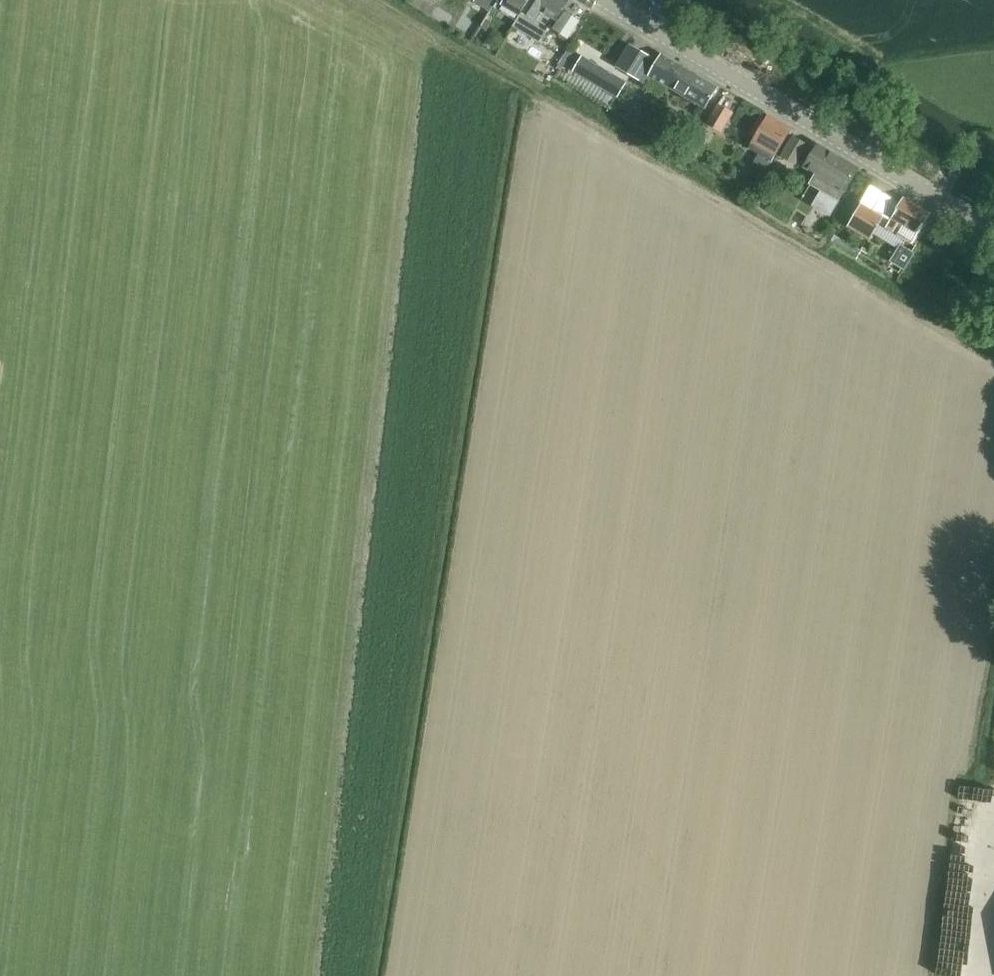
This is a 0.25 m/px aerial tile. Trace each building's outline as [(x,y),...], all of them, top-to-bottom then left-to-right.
[(405,2),(440,25),(447,15),(424,0),(406,0),(405,2)] [(473,7),(490,17),(495,8),(499,0),(477,0),(473,7)] [(495,8),(505,14),(508,9),(520,15),(521,13),(528,0),(499,0),(495,8)] [(514,26),(541,43),(542,41),(551,25),(555,17),(557,19),(551,30),(568,40),(579,22),(568,14),(563,12),(570,0),(569,0),(528,0),(521,13),(520,15),(516,21),(514,26)] [(487,19),(482,28),(487,31),(491,22),(487,19)] [(626,49),(615,67),(640,82),(642,78),(654,58),(643,52),(629,44),(626,49)] [(662,53),(658,61),(650,76),(706,109),(719,86),(662,53)] [(583,56),(573,72),(587,80),(607,92),(616,78),(617,77),(583,56)] [(706,124),(722,134),(735,113),(719,103),(706,124)] [(760,152),(748,173),(746,177),(761,185),(774,160),(772,159),(789,128),(768,116),(765,121),(760,119),(753,131),(757,134),(750,146),(760,152)] [(809,143),(795,134),(781,156),(796,164),(809,143)] [(688,154),(687,156),(695,161),(696,159),(699,154),(702,156),(703,154),(706,149),(695,142),(692,147),(691,149),(688,154)] [(816,173),(812,179),(810,183),(822,191),(814,205),(830,215),(859,168),(819,143),(805,166),(816,173)] [(919,235),(931,213),(904,197),(899,205),(886,228),(913,243),(917,234),(919,235)] [(883,212),(862,200),(849,222),(870,235),(883,212)]
